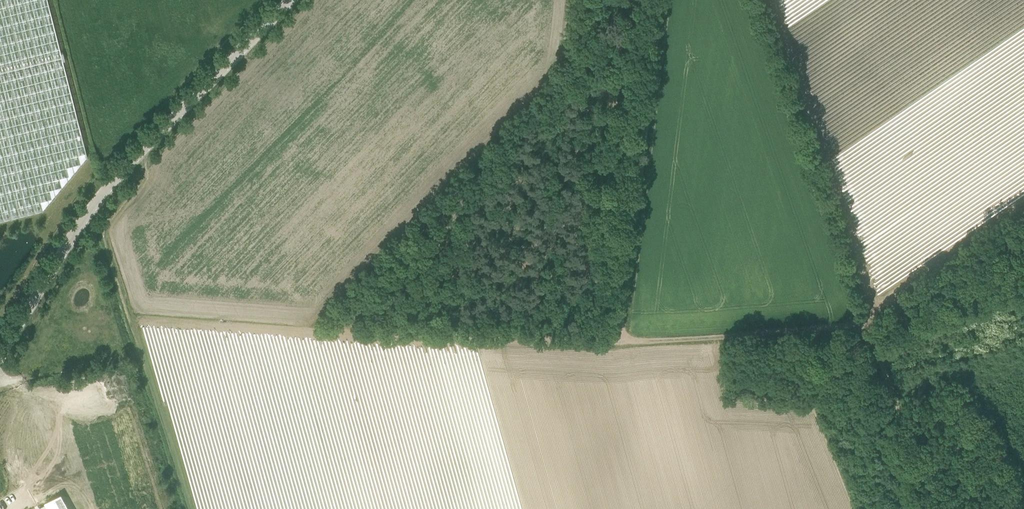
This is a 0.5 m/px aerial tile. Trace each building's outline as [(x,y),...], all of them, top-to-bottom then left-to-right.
[(43,209),(87,156),(63,60),(65,59),(63,52),(61,52),(48,0),(0,0),(0,220),(43,209)] [(40,504),(43,508),(63,508),(56,495),(40,504)]
